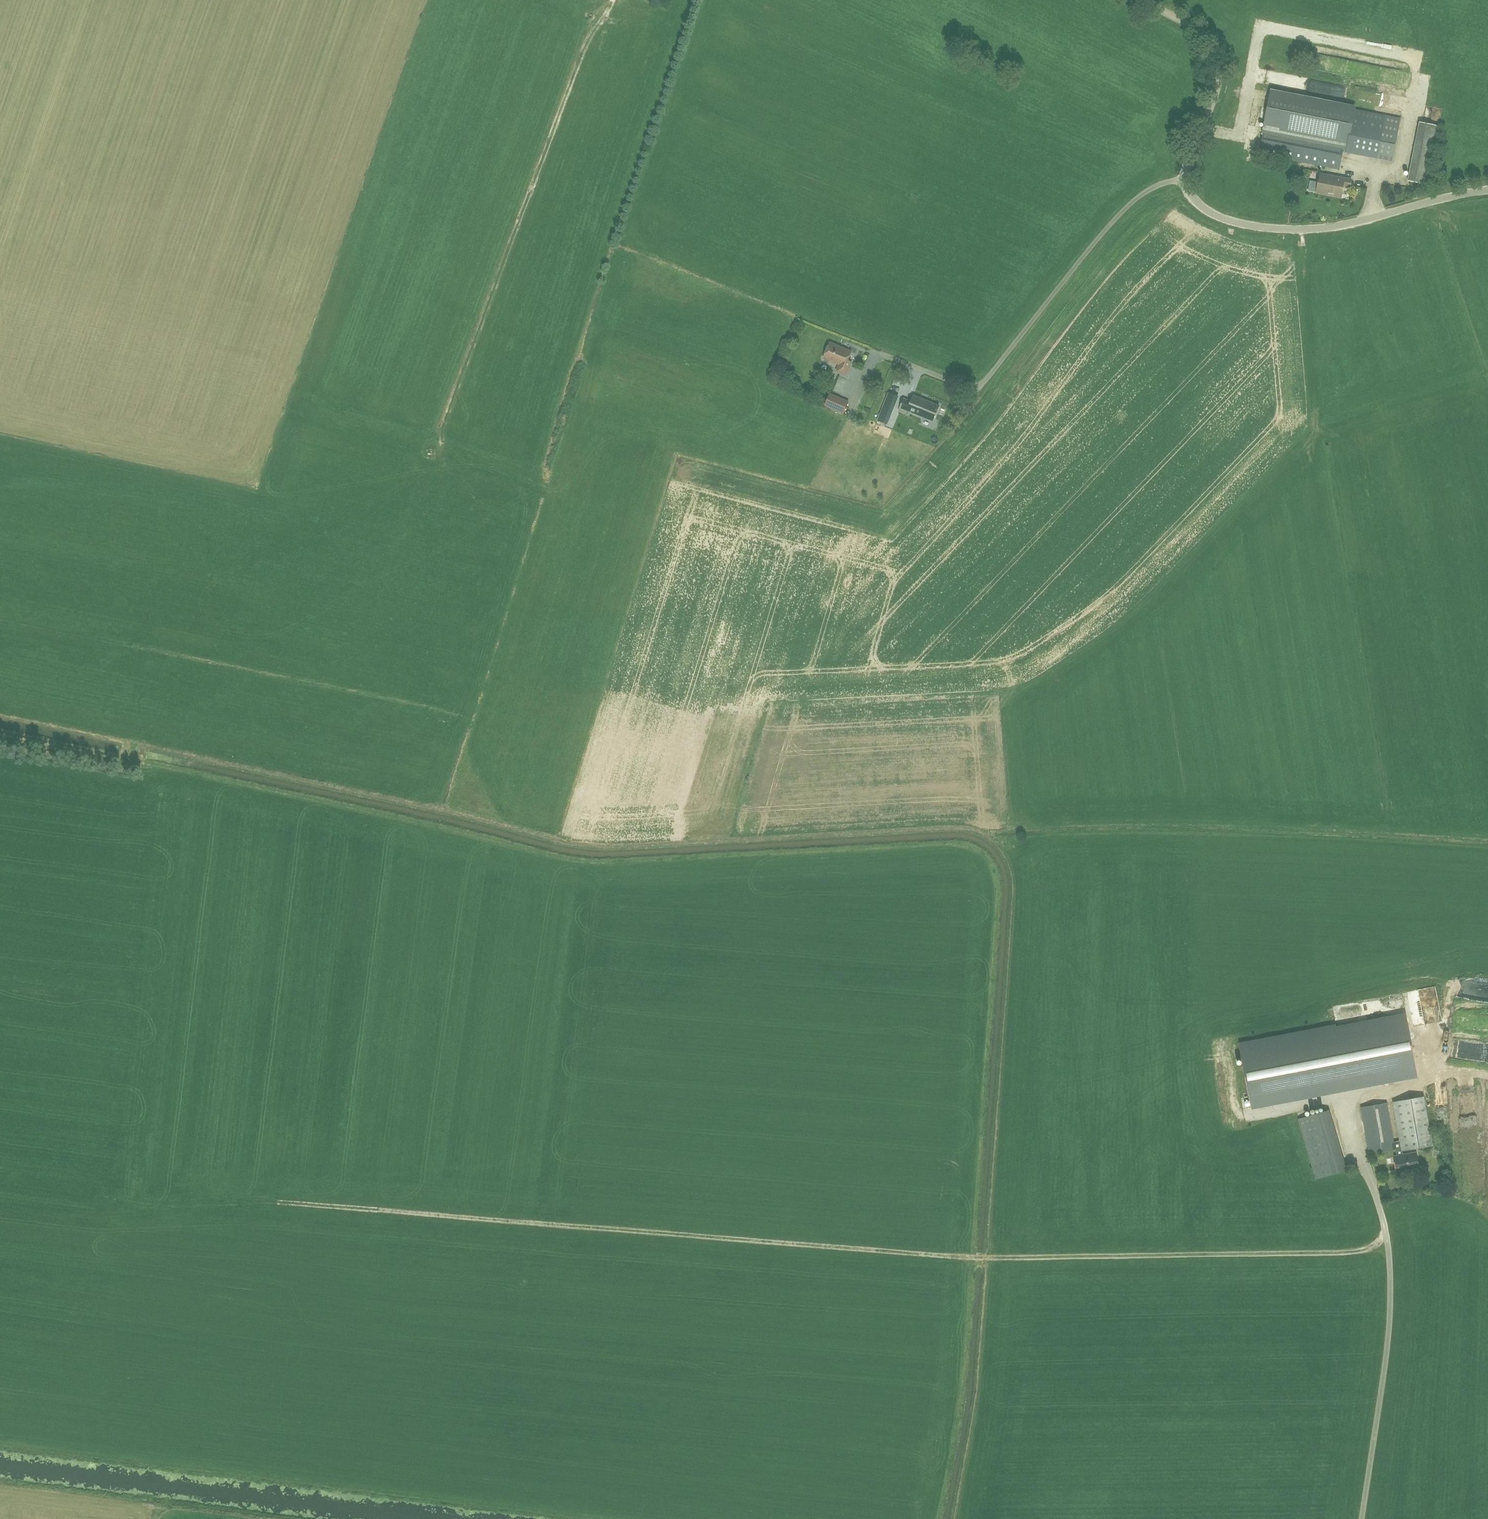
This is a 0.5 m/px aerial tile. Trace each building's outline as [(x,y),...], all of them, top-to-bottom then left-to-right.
[(1392,160),(1400,118),(1354,109),(1354,107),(1270,91),(1263,127),(1264,127),(1259,152),(1339,169),(1343,150),(1392,160)] [(1433,158),(1413,154),(1408,180),(1427,184),(1433,158)] [(1316,192),(1341,197),(1343,185),(1350,187),(1351,179),(1320,173),(1316,192)] [(851,350),(830,341),(825,354),(832,357),(831,359),(840,363),(837,369),(847,374),(852,361),(848,359),(851,350)] [(889,392),(886,400),(895,404),(898,396),(889,392)] [(849,402),(830,393),(826,404),(845,412),(849,402)] [(939,405),(913,395),(911,401),(904,398),(899,409),(907,412),(908,410),(933,420),(939,405)] [(878,420),(887,424),(890,415),(881,411),(878,420)] [(1240,1045),(1252,1106),(1417,1075),(1405,1015),(1336,1028),(1336,1026),(1240,1045)] [(1396,1150),(1397,1156),(1403,1155),(1402,1151),(1432,1145),(1424,1096),(1393,1102),(1400,1141),(1393,1142),(1386,1103),(1361,1107),(1369,1154),(1396,1150)] [(1305,1117),(1298,1119),(1315,1178),(1346,1169),(1329,1110),(1313,1114),(1312,1108),(1303,1111),(1305,1117)] [(1403,1155),(1397,1156),(1394,1156),(1397,1173),(1404,1172),(1404,1173),(1413,1171),(1413,1170),(1419,1169),(1416,1152),(1403,1155)]
